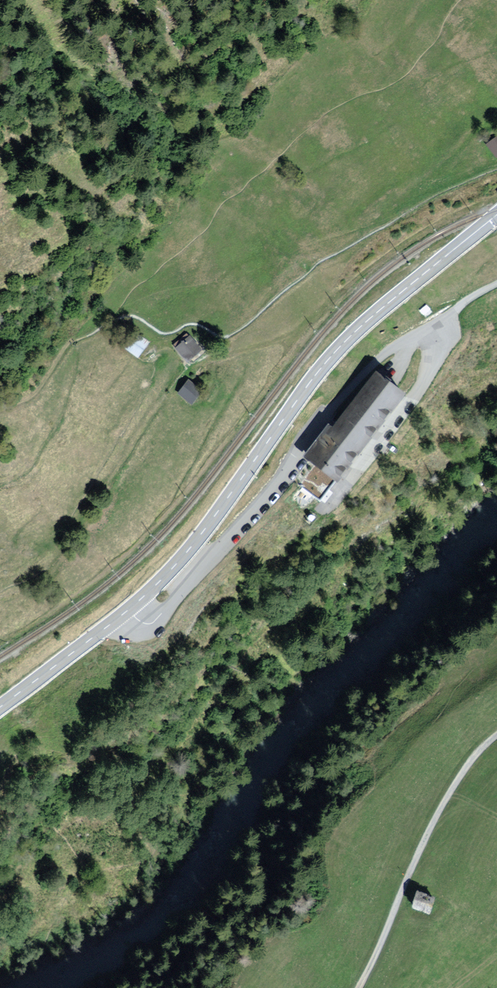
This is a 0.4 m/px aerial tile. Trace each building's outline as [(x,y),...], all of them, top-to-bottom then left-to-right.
[(485,146),(496,160),(496,159),(496,137),(485,146)] [(146,342),(132,332),(121,348),(135,358),(146,342)] [(190,337),(174,349),(186,365),(202,353),(190,337)] [(403,393),(377,372),(332,426),(329,424),(305,454),(335,478),(403,393)] [(203,392),(188,379),(175,393),(190,406),(203,392)] [(434,896),(419,890),(413,904),(429,910),(434,896)]
